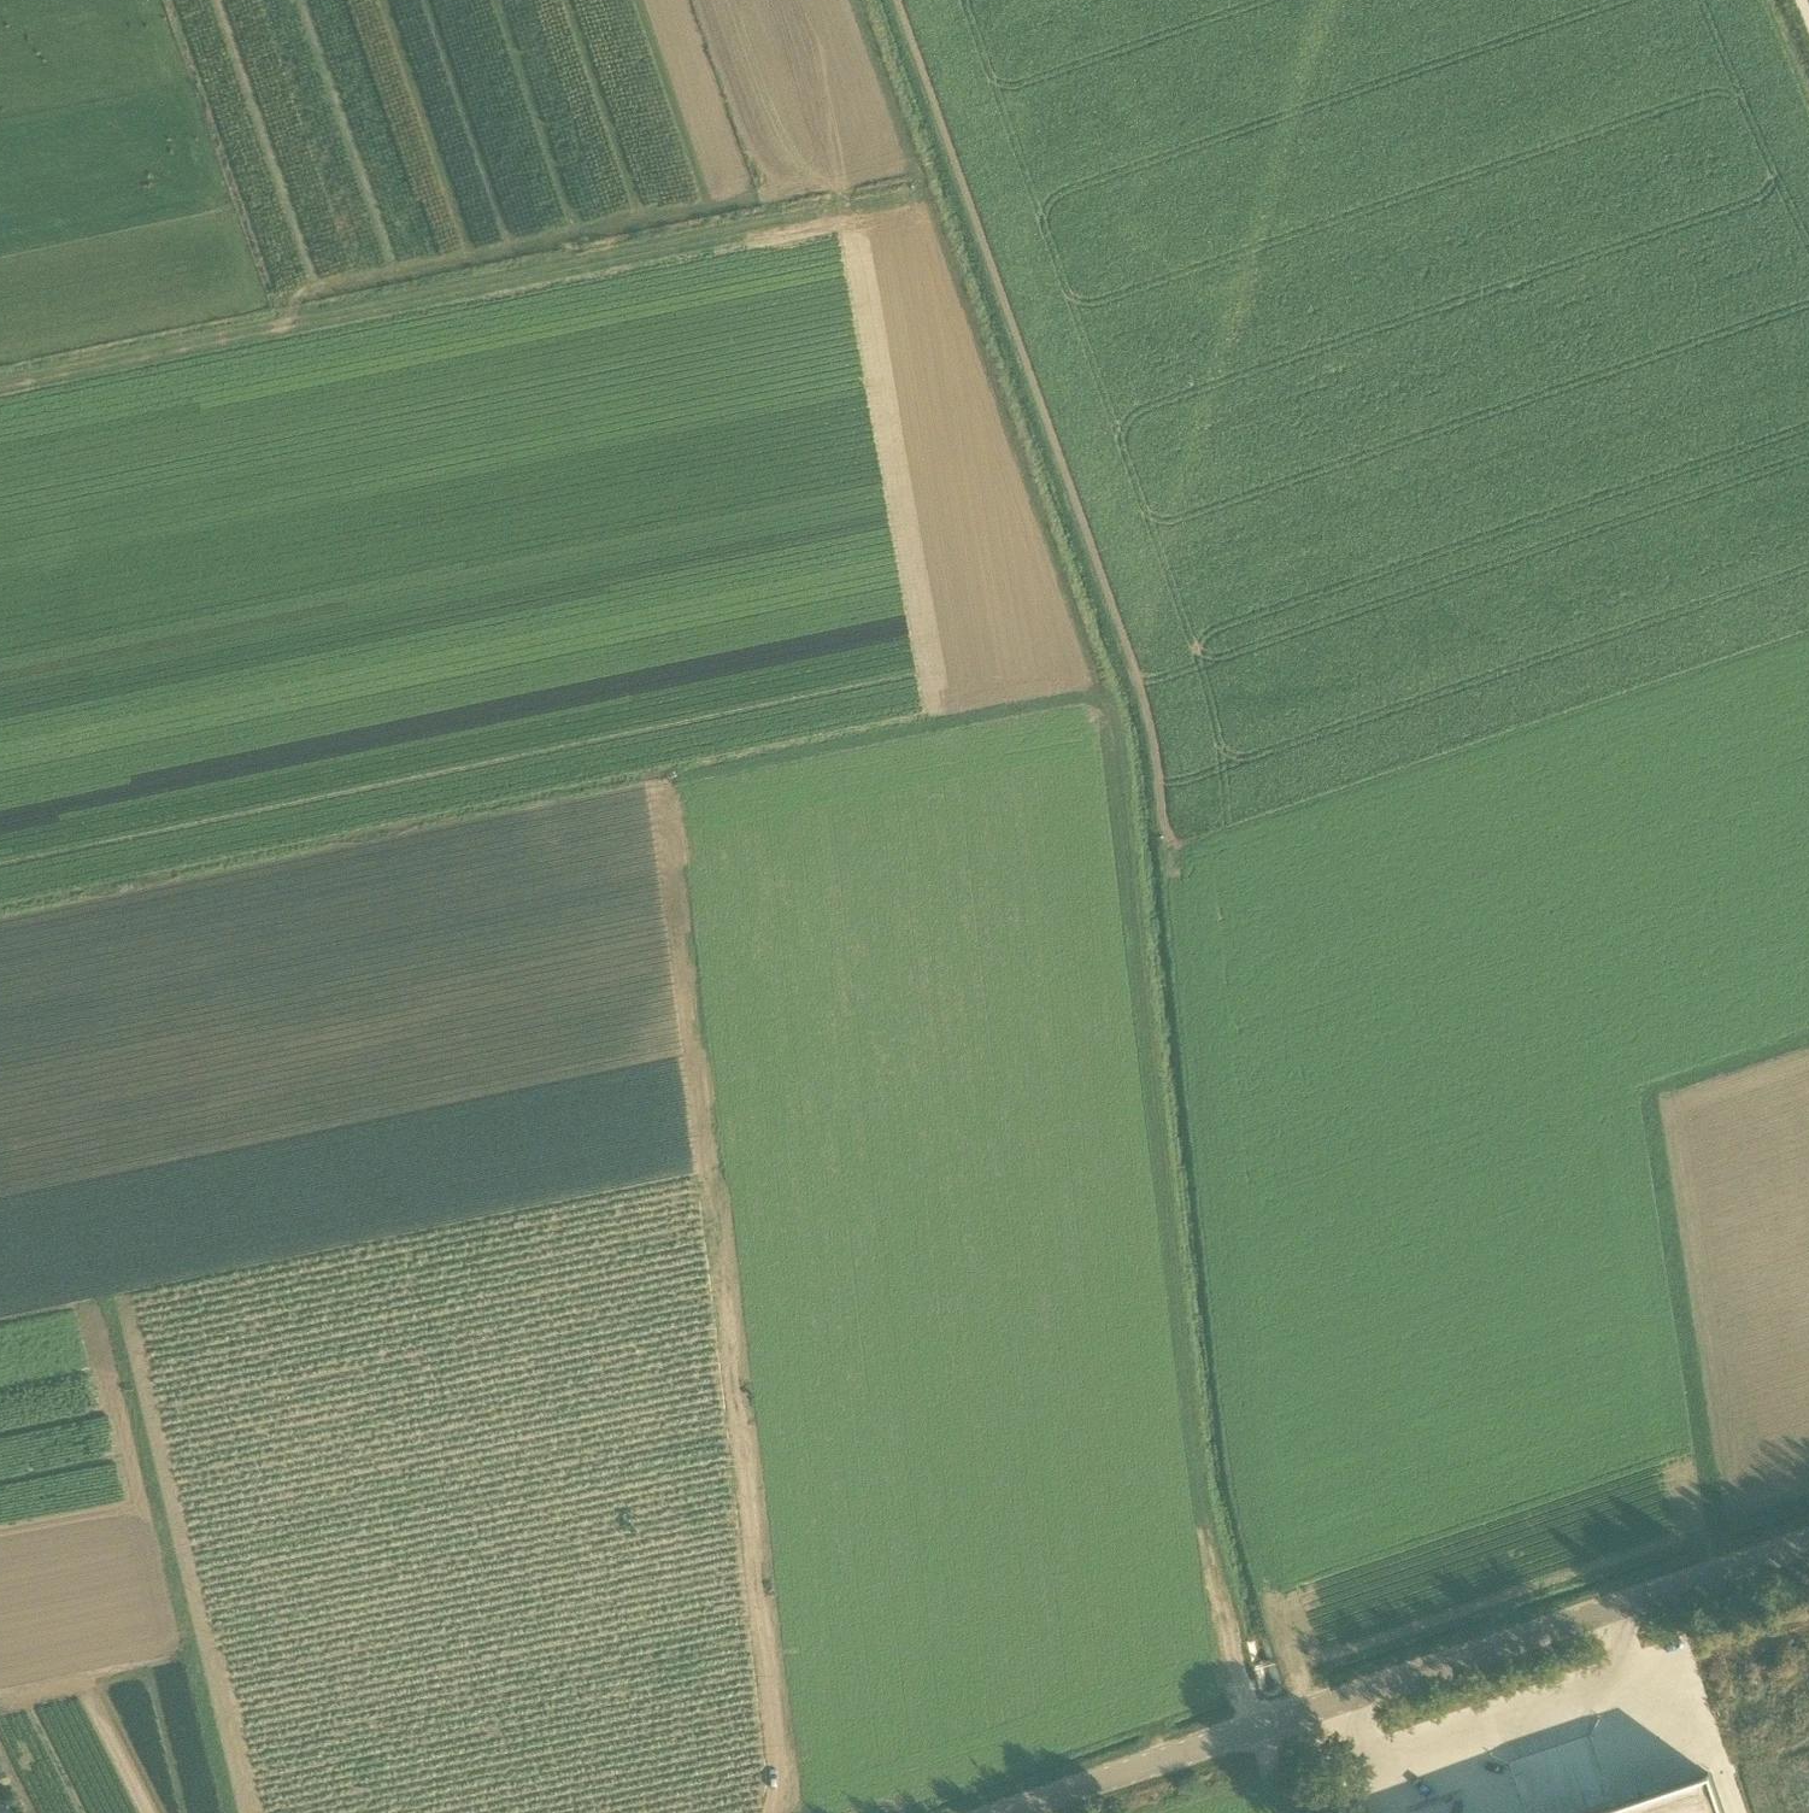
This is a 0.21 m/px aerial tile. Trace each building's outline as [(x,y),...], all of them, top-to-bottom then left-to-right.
[(1348,1782),(1344,1770),(1327,1775),(1331,1787),(1348,1782)] [(1708,1772),(1587,1812),(1721,1812),(1708,1772)]
